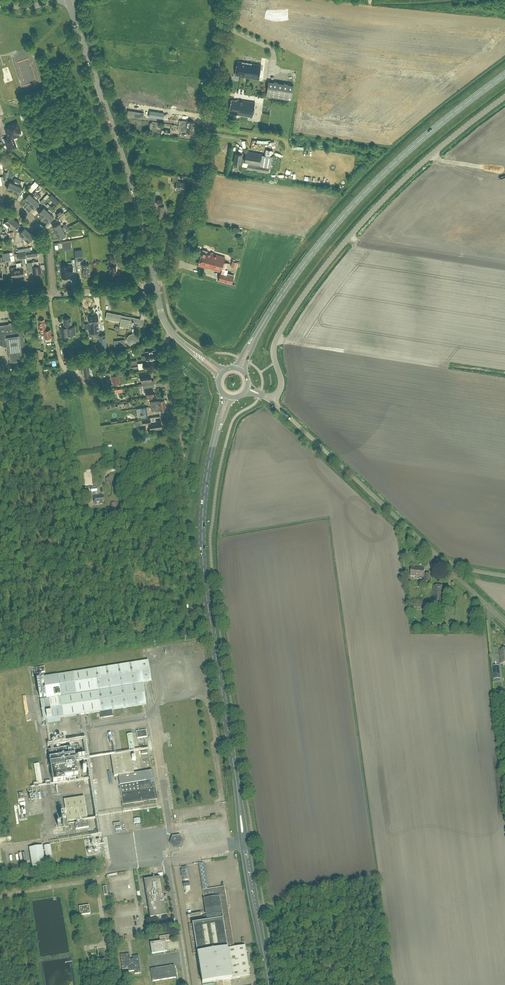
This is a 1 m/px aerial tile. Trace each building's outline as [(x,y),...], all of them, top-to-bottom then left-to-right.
[(245,62),(242,61),(242,62),(237,61),(235,75),(240,75),(240,76),(258,79),(261,64),(252,63),(249,62),(249,63),(248,63),(248,62),(246,62),(245,62)] [(291,100),(293,85),(268,81),(266,96),(291,100)] [(252,117),(255,102),(237,99),(236,100),(231,99),(229,113),(252,117)] [(163,119),(164,113),(150,110),(149,116),(163,119)] [(6,130),(8,137),(4,138),(6,142),(9,149),(16,147),(13,139),(12,140),(12,138),(18,136),(17,134),(18,132),(20,131),(16,122),(8,126),(8,128),(8,129),(6,130)] [(262,154),(246,151),(245,159),(243,159),(243,157),(242,156),(242,154),(235,153),(233,163),(240,164),(240,163),(242,164),(242,162),(244,162),(248,163),(247,169),(268,172),(269,168),(270,168),(272,156),(262,154)] [(184,190),(185,182),(177,181),(178,176),(173,176),(172,182),(176,183),(176,189),(184,190)] [(17,182),(18,179),(15,178),(13,180),(15,181),(14,183),(10,182),(7,189),(13,192),(17,182)] [(17,182),(13,192),(19,194),(22,187),(17,185),(18,183),(20,183),(21,180),(18,179),(17,182)] [(29,203),(34,198),(38,193),(35,191),(33,193),(35,195),(33,196),(29,193),(24,199),(29,203)] [(38,193),(34,198),(29,203),(33,208),(39,202),(35,199),(37,197),(38,198),(41,196),(38,193)] [(44,207),(38,213),(43,217),(49,212),(50,210),(53,208),(50,205),(48,207),(49,209),(47,210),(44,207)] [(53,213),(55,210),(53,208),(50,210),(49,212),(43,217),(48,222),(54,216),(50,213),(52,211),(53,213)] [(10,226),(15,219),(10,216),(5,222),(10,226)] [(15,219),(10,226),(14,230),(19,223),(15,219)] [(63,229),(68,226),(66,223),(63,224),(64,226),(62,227),(60,223),(53,227),(56,233),(63,229)] [(63,229),(56,233),(59,239),(66,235),(63,230),(66,229),(67,231),(69,229),(68,226),(63,229)] [(24,238),(29,232),(25,228),(19,233),(24,238)] [(29,232),(24,238),(28,242),(34,236),(29,232)] [(71,246),(71,250),(72,250),(70,242),(62,243),(63,247),(71,246)] [(76,260),(88,259),(87,248),(75,250),(76,260)] [(208,250),(203,249),(202,252),(199,261),(198,261),(197,262),(197,263),(197,264),(198,264),(198,265),(221,272),(219,279),(231,283),(233,275),(225,273),(226,269),(228,269),(229,263),(224,261),(225,256),(208,252),(208,250)] [(115,265),(114,255),(107,256),(107,260),(110,259),(111,264),(110,264),(110,265),(110,274),(111,274),(113,274),(116,274),(116,270),(117,270),(116,265),(115,265)] [(89,268),(89,264),(82,264),(82,268),(83,268),(84,276),(90,275),(89,268)] [(32,266),(33,274),(41,273),(40,265),(32,266)] [(69,266),(69,265),(61,265),(62,278),(70,277),(69,273),(73,273),(73,266),(69,266)] [(144,319),(139,318),(135,318),(107,312),(106,318),(109,319),(117,321),(117,320),(121,321),(120,325),(128,327),(129,323),(134,324),(132,333),(129,334),(127,337),(127,340),(128,343),(130,345),(133,345),(136,344),(138,342),(139,339),(138,336),(136,334),(137,325),(143,326),(144,319)] [(93,339),(95,339),(99,339),(100,349),(106,348),(105,335),(99,335),(98,323),(98,316),(93,316),(89,316),(89,323),(91,323),(91,328),(89,328),(90,337),(93,337),(93,339)] [(72,326),(71,317),(63,318),(65,329),(60,330),(61,337),(66,336),(66,335),(76,334),(75,326),(72,326)] [(44,323),(44,319),(39,320),(40,325),(39,326),(40,335),(44,334),(45,338),(51,338),(50,329),(46,330),(45,323),(44,323)] [(15,323),(0,325),(0,344),(1,344),(1,345),(3,345),(3,346),(7,346),(9,360),(22,358),(21,347),(25,346),(23,326),(15,327),(15,323)] [(147,360),(156,358),(155,350),(145,352),(146,355),(142,356),(143,360),(147,360)] [(139,386),(142,385),(149,384),(148,380),(151,380),(150,373),(141,375),(142,383),(138,384),(139,386)] [(113,384),(120,383),(118,374),(111,376),(113,384)] [(142,385),(139,386),(139,388),(142,387),(143,393),(146,392),(147,396),(154,395),(153,388),(149,388),(149,384),(142,385)] [(146,407),(140,408),(141,417),(148,416),(146,407)] [(151,422),(150,419),(142,420),(143,425),(149,424),(150,430),(162,428),(161,421),(151,422)] [(103,498),(102,496),(94,497),(95,505),(103,504),(103,502),(104,502),(104,498),(103,498)] [(425,574),(424,574),(425,569),(412,568),(411,576),(420,577),(420,579),(425,579),(424,582),(428,582),(429,574),(425,574)] [(444,595),(445,588),(434,586),(433,592),(431,605),(444,606),(445,595),(444,595)] [(61,723),(60,718),(85,715),(86,714),(91,713),(101,712),(146,705),(143,684),(139,663),(95,670),(79,672),(43,678),(47,700),(40,701),(43,716),(43,719),(43,721),(47,720),(48,725),(61,723)] [(137,739),(147,737),(146,730),(136,732),(137,739)] [(78,777),(74,748),(74,747),(48,751),(48,752),(53,784),(65,782),(65,779),(78,777)] [(131,758),(131,754),(111,757),(114,777),(118,776),(119,779),(120,788),(123,804),(157,799),(153,771),(134,774),(132,761),(136,761),(135,757),(131,758)] [(37,785),(43,784),(39,764),(34,765),(37,785)] [(67,821),(70,821),(87,818),(84,798),(64,801),(67,821)] [(76,830),(89,828),(88,821),(75,823),(76,830)] [(175,848),(179,847),(180,847),(182,841),(179,837),(173,838),(171,843),(175,848)] [(47,863),(53,862),(50,846),(44,847),(47,863)] [(33,867),(45,865),(42,847),(30,849),(33,867)] [(152,877),(152,878),(153,879),(144,881),(147,898),(145,898),(146,901),(147,901),(150,918),(159,917),(159,919),(160,920),(161,920),(161,919),(161,918),(161,917),(166,916),(164,899),(165,898),(165,895),(163,895),(160,878),(155,879),(155,877),(154,877),(154,876),(153,876),(153,877),(152,877)] [(245,947),(234,948),(225,887),(203,891),(203,895),(204,900),(207,917),(203,918),(203,923),(188,925),(193,955),(197,954),(202,984),(250,976),(245,947)] [(80,916),(90,914),(89,906),(79,907),(80,916)] [(152,954),(167,952),(165,942),(170,941),(170,936),(159,937),(160,942),(150,944),(152,954)] [(129,954),(120,955),(122,970),(128,969),(129,972),(135,971),(135,974),(141,973),(138,956),(133,956),(133,960),(130,960),(129,954)] [(152,982),(176,978),(174,966),(150,970),(152,982)]
